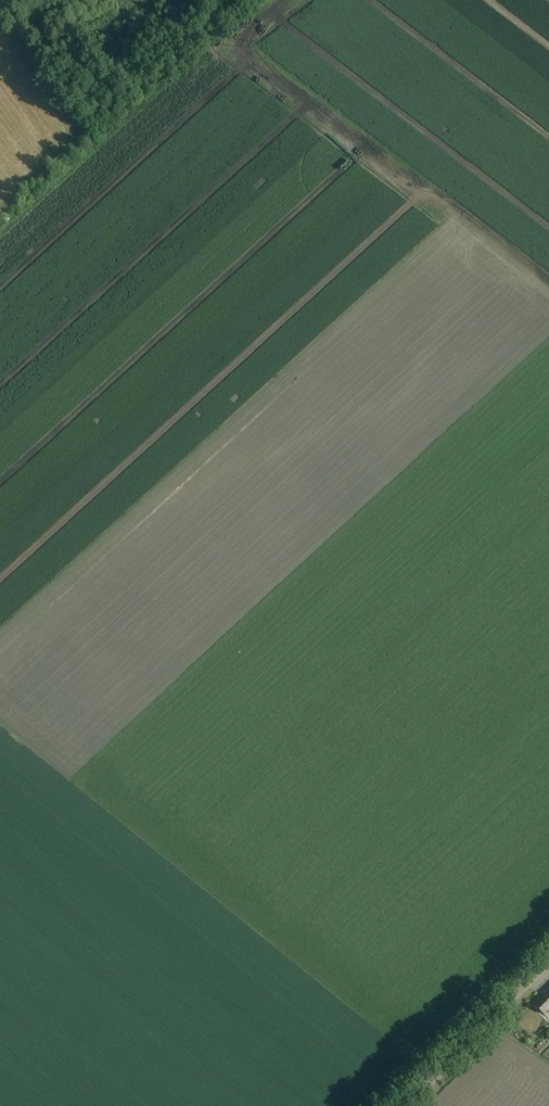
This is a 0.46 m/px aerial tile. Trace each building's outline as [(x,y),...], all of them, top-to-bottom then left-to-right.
[(533,1003),(544,1014),(548,1009),(548,987),(533,1003)]
